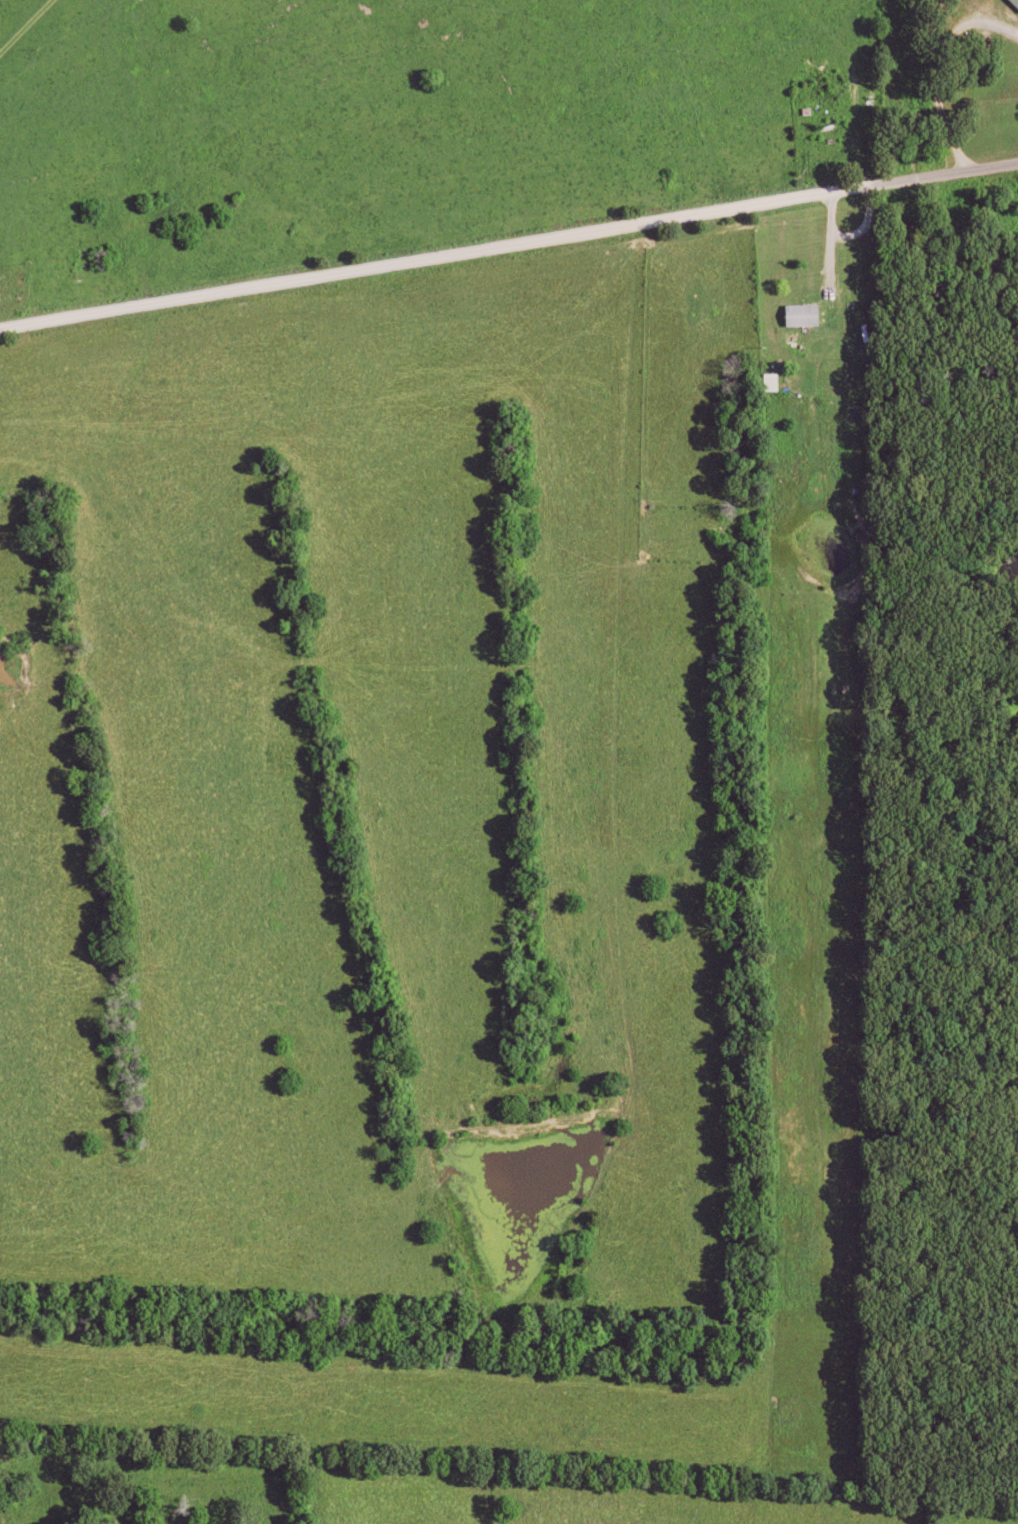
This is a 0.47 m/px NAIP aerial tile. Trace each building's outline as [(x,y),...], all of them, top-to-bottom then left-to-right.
[(823,325),(822,304),(790,305),(790,325),(823,325)]
